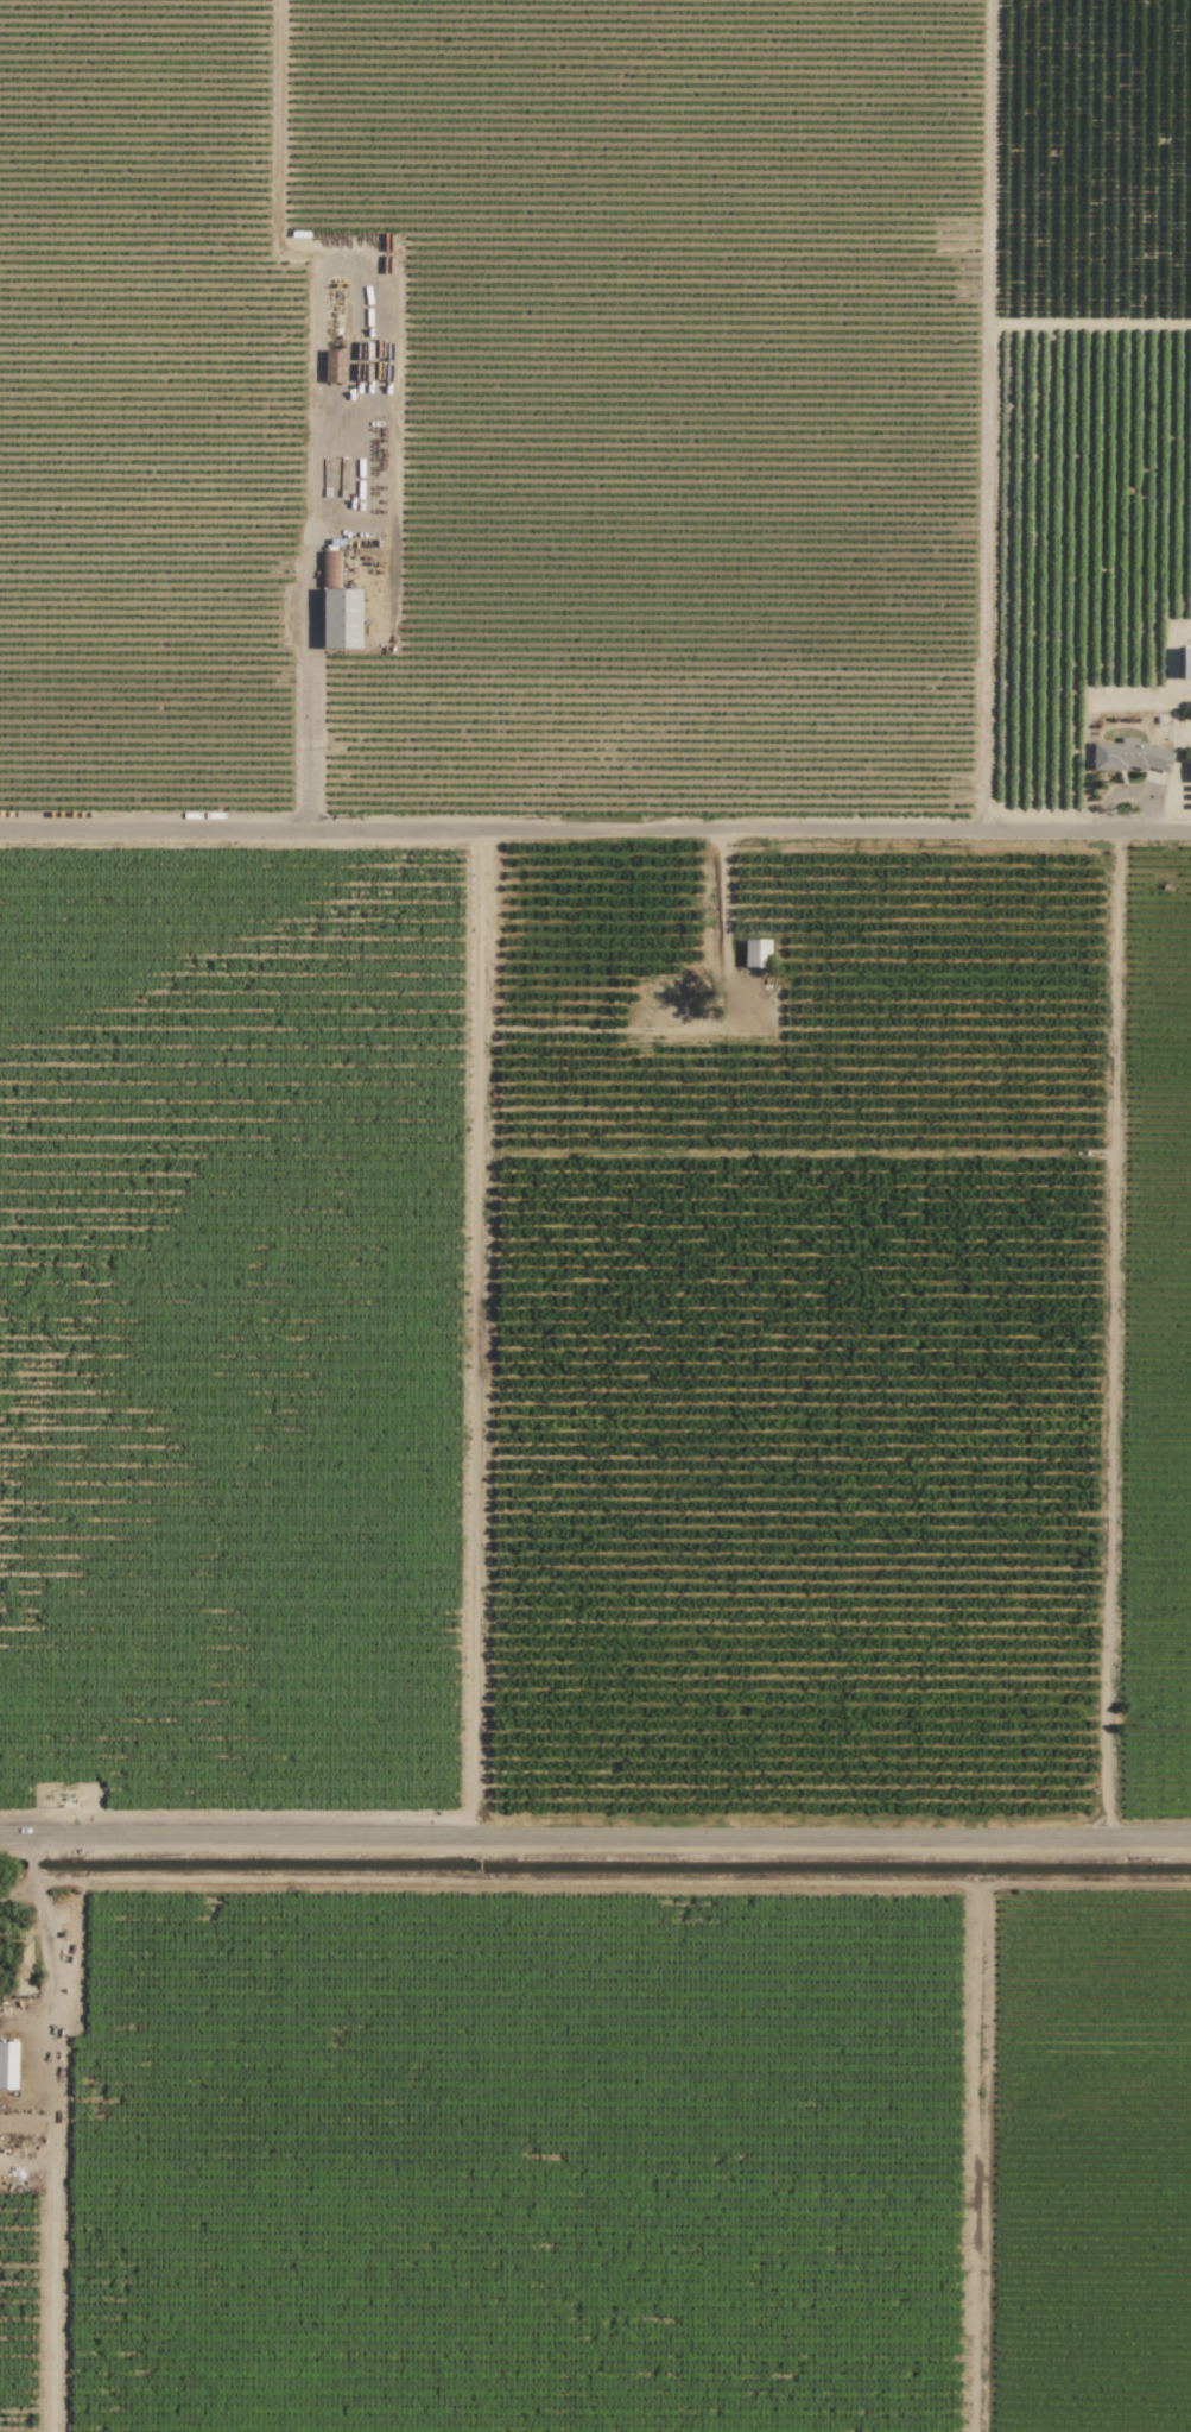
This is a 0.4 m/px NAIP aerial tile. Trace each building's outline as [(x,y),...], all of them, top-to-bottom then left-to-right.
[(343,350),(324,349),(323,383),(343,383),(343,350)] [(321,648),(359,648),(360,589),(322,588),(321,648)] [(1190,677),(1190,647),(1179,648),(1180,678),(1190,677)] [(1119,742),(1091,742),(1091,770),(1170,769),(1170,747),(1138,747),(1138,737),(1119,737),(1119,742)] [(769,939),(743,939),(743,967),(755,967),(755,974),(768,975),(769,939)] [(16,2042),(0,2041),(0,2088),(15,2089),(16,2042)]
